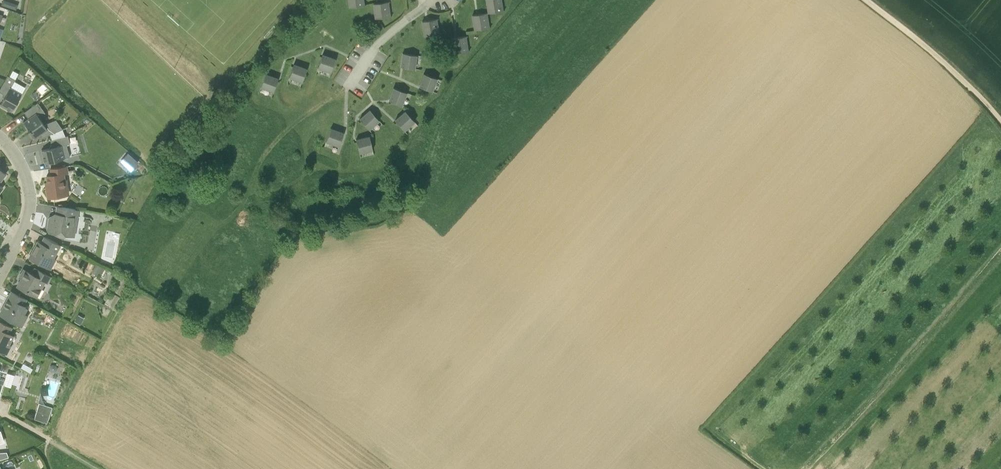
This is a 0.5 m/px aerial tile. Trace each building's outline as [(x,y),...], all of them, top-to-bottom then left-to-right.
[(503,0),(486,0),(488,12),(488,13),(505,10),(503,0)] [(386,2),(374,3),(376,18),(387,17),(386,2)] [(475,30),(491,27),(488,13),(488,12),(472,15),(475,30)] [(425,36),(437,34),(434,19),(422,21),(425,36)] [(454,53),(465,51),(463,36),(451,38),(454,53)] [(416,55),(403,53),(401,66),(414,68),(416,55)] [(322,54),(318,67),(330,72),(335,59),(322,54)] [(307,69),(294,65),(290,77),(302,82),(307,69)] [(273,92),(278,79),(265,74),(261,87),(273,92)] [(436,79),(424,74),(420,86),(432,91),(436,79)] [(12,111),(21,94),(10,88),(15,80),(8,75),(0,89),(0,92),(6,95),(0,105),(12,111)] [(406,92),(394,88),(389,100),(401,105),(406,92)] [(42,109),(38,102),(24,112),(29,118),(24,122),(35,138),(41,133),(43,137),(68,127),(67,126),(61,129),(56,121),(45,125),(39,118),(45,113),(42,109)] [(370,110),(360,119),(368,129),(379,120),(370,110)] [(414,122),(405,112),(395,120),(404,130),(414,122)] [(343,133),(330,128),(326,141),(338,146),(343,133)] [(45,163),(64,158),(62,151),(68,150),(67,145),(70,144),(68,135),(50,140),(52,148),(42,150),(45,163)] [(369,136),(356,139),(359,153),(372,150),(369,136)] [(138,162),(128,152),(119,162),(130,171),(138,162)] [(67,173),(66,166),(50,168),(51,175),(47,175),(49,188),(47,188),(48,198),(65,195),(62,174),(67,173)] [(61,207),(60,214),(55,217),(50,216),(49,218),(48,223),(49,225),(48,231),(49,232),(69,236),(73,235),(74,226),(72,225),(73,217),(77,217),(78,209),(61,207)] [(29,257),(45,266),(49,257),(52,258),(60,244),(45,236),(41,243),(38,241),(29,257)] [(102,267),(102,266),(96,263),(91,271),(97,275),(99,273),(101,274),(105,268),(102,267)] [(17,286),(36,297),(45,281),(47,282),(51,276),(37,269),(34,275),(23,269),(19,277),(21,278),(17,286)] [(130,283),(124,279),(117,292),(123,296),(130,283)] [(26,299),(11,291),(11,292),(13,293),(10,298),(8,297),(7,299),(6,301),(8,302),(6,307),(4,306),(0,313),(0,314),(22,326),(27,315),(24,314),(28,307),(23,305),(26,299)] [(116,294),(110,305),(113,306),(112,308),(116,310),(122,297),(116,294)] [(85,319),(79,315),(76,322),(81,325),(85,319)] [(11,326),(0,321),(0,350),(6,353),(10,345),(8,344),(13,335),(8,333),(11,326)] [(5,383),(21,387),(24,375),(9,371),(5,383)] [(3,383),(5,379),(0,378),(0,396),(1,396),(0,399),(11,403),(16,387),(3,383)] [(36,412),(49,416),(49,415),(52,408),(39,404),(37,411),(36,412)] [(10,456),(9,450),(0,451),(0,459),(10,456)]
